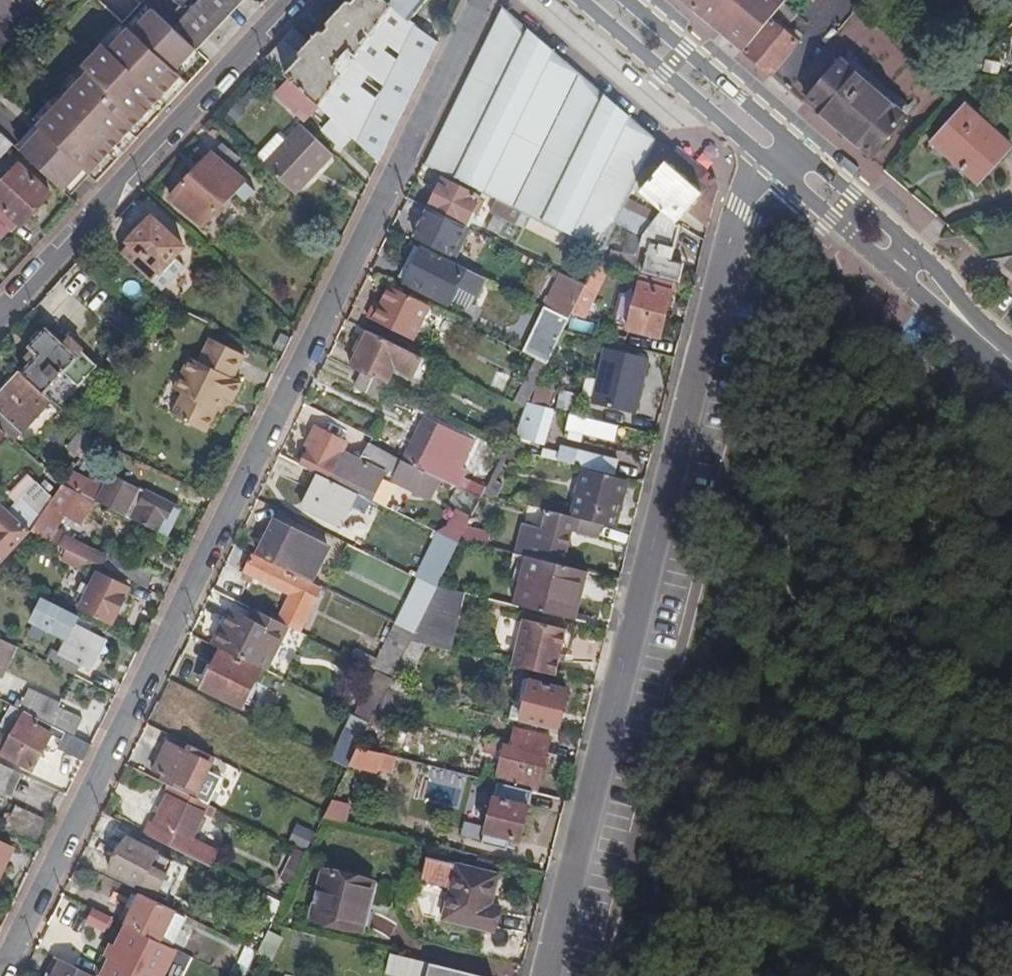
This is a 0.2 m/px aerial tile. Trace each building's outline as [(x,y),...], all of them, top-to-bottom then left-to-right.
[(240,0),(181,0),(195,13),(178,31),(196,48),(240,0)] [(393,10),(382,0),(351,0),(354,3),(314,46),(296,29),(282,45),(299,62),(287,76),(292,81),(321,108),(393,10)] [(441,28),(430,19),(421,30),(411,21),(428,0),(382,0),(393,10),(409,23),(417,30),(420,32),(432,39),(439,44),(440,42),(434,37),(441,28)] [(694,10),(703,0),(682,0),(694,10)] [(748,0),(703,0),(694,10),(721,32),(748,0)] [(785,3),(781,0),(748,0),(721,32),(744,52),(769,22),(777,13),(782,6),(785,3)] [(131,34),(154,9),(149,4),(126,29),(128,31),(131,34)] [(795,17),(782,6),(777,13),(789,24),(795,17)] [(428,163),(603,249),(658,138),(504,7),(428,163)] [(138,140),(169,106),(163,101),(183,79),(177,74),(196,53),(199,50),(196,48),(178,31),(154,9),(131,34),(128,31),(126,33),(116,43),(107,53),(101,59),(94,66),(88,73),(79,83),(70,93),(56,107),(38,126),(37,127),(41,131),(21,152),(67,194),(87,173),(91,178),(132,134),(138,140)] [(378,160),(381,162),(439,44),(432,39),(420,32),(417,30),(409,23),(393,10),(321,108),(325,111),(334,119),(324,130),(345,149),(355,138),(378,160)] [(855,11),(834,38),(918,102),(938,75),(855,11)] [(771,75),(797,45),(769,22),(744,52),(771,75)] [(116,43),(126,33),(121,28),(111,38),(116,43)] [(299,62),(282,45),(269,59),(287,76),(299,62)] [(101,59),(107,53),(102,48),(96,54),(101,59)] [(183,79),(202,59),(196,53),(177,74),(183,79)] [(871,156),(911,110),(846,55),(807,101),(871,156)] [(94,66),(89,62),(83,68),(88,73),(94,66)] [(70,93),(79,83),(74,78),(64,88),(70,93)] [(169,106),(189,85),(183,79),(163,101),(169,106)] [(321,108),(292,81),(279,95),(309,121),(321,108)] [(242,111),(257,94),(251,90),(237,105),(242,111)] [(38,126),(56,107),(51,102),(34,121),(38,126)] [(972,102),(940,133),(969,163),(965,167),(981,183),(1011,153),(1011,143),(972,102)] [(230,128),(244,112),(242,111),(237,105),(222,120),(230,128)] [(21,152),(41,131),(37,127),(35,126),(15,147),(21,152)] [(297,195),(335,154),(308,130),(305,126),(290,142),(267,168),(297,195)] [(15,146),(2,134),(0,137),(0,161),(1,162),(15,146)] [(267,168),(290,142),(283,135),(259,161),(267,168)] [(361,178),(378,160),(355,138),(345,149),(338,156),(361,178)] [(241,162),(226,147),(218,155),(234,170),(241,162)] [(642,191),(665,211),(679,222),(687,212),(709,230),(719,191),(711,184),(715,179),(679,148),(675,153),(658,172),(653,168),(645,178),(649,182),(642,191)] [(244,207),(258,194),(234,170),(218,155),(217,154),(172,200),(202,230),(234,197),(244,207)] [(51,195),(20,165),(2,185),(0,183),(0,222),(12,233),(19,224),(22,227),(51,195)] [(72,199),(91,178),(87,173),(67,194),(72,199)] [(475,209),(481,196),(445,179),(430,208),(466,225),(471,228),(477,215),(475,209)] [(660,217),(630,198),(626,208),(656,222),(660,217)] [(529,215),(497,199),(491,211),(523,227),(529,215)] [(460,237),(466,225),(430,208),(416,237),(451,254),(456,245),(461,247),(465,239),(460,237)] [(674,259),(683,225),(679,222),(665,211),(660,217),(656,222),(626,208),(619,221),(645,234),(642,245),(652,247),(646,270),(681,280),(686,263),(674,259)] [(146,227),(121,253),(162,291),(185,267),(176,258),(185,248),(155,220),(147,228),(146,227)] [(477,293),(485,276),(423,246),(405,282),(449,304),(451,301),(459,284),(477,293)] [(599,261),(604,252),(592,246),(586,259),(598,265),(599,261)] [(611,268),(612,265),(599,261),(598,265),(587,285),(574,313),(586,318),(604,282),(611,268)] [(574,313),(587,285),(575,279),(563,273),(546,306),(547,307),(559,313),(571,319),(574,313)] [(666,322),(677,281),(645,273),(631,328),(657,335),(661,321),(666,322)] [(468,309),(477,293),(459,284),(451,301),(468,309)] [(408,343),(427,304),(393,286),(380,312),(374,309),(368,323),(408,343)] [(549,363),(571,319),(559,313),(547,307),(526,352),(538,358),(549,363)] [(44,392),(84,349),(71,338),(64,345),(49,330),(46,333),(44,331),(39,332),(34,337),(33,342),(35,344),(24,357),(33,365),(25,374),(44,392)] [(389,385),(406,349),(371,331),(353,368),(364,373),(389,385)] [(281,353),(288,339),(280,336),(274,349),(281,353)] [(234,378),(245,355),(210,339),(200,361),(191,357),(183,373),(192,377),(185,391),(174,415),(208,432),(219,408),(225,396),(229,398),(234,400),(243,382),(234,378)] [(594,403),(638,413),(651,358),(608,347),(594,403)] [(527,408),(549,363),(538,358),(516,403),(527,408)] [(185,391),(192,377),(183,373),(177,387),(185,391)] [(381,401),(389,385),(364,373),(356,388),(381,401)] [(54,401),(44,392),(25,374),(0,400),(0,426),(16,441),(54,401)] [(223,410),(229,398),(225,396),(219,408),(223,410)] [(79,413),(65,400),(59,406),(74,419),(79,413)] [(532,439),(545,406),(531,402),(518,433),(532,439)] [(616,439),(620,424),(574,413),(570,427),(616,439)] [(461,467),(474,441),(426,417),(404,459),(427,471),(483,498),(485,494),(487,490),(465,479),(469,471),(461,467)] [(371,499),(384,473),(343,452),(347,443),(321,429),(303,465),(321,474),(358,492),(371,499)] [(416,491),(427,471),(404,459),(372,443),(371,443),(363,458),(397,476),(395,480),(416,491)] [(613,474),(617,459),(564,445),(562,452),(532,444),(530,453),(613,474)] [(512,460),(518,450),(508,447),(503,456),(512,460)] [(175,505),(96,466),(82,494),(167,536),(174,521),(168,518),(175,505)] [(504,488),(509,469),(499,467),(494,486),(504,488)] [(616,527),(628,481),(586,470),(575,516),(583,518),(604,524),(605,524),(616,527)] [(61,484),(49,472),(41,481),(53,493),(61,484)] [(341,526),(358,492),(321,474),(304,508),(341,526)] [(33,514),(53,493),(41,481),(11,513),(31,532),(39,520),(33,514)] [(70,516),(76,507),(73,502),(78,495),(76,494),(63,485),(39,520),(31,532),(68,550),(89,561),(148,590),(155,575),(127,562),(126,565),(66,536),(66,533),(56,529),(64,516),(70,516)] [(31,532),(11,513),(0,503),(0,565),(31,532)] [(462,540),(467,530),(473,518),(459,510),(445,535),(460,543),(462,540)] [(525,525),(518,551),(537,556),(537,559),(563,565),(572,530),(600,537),(604,524),(583,518),(575,516),(549,510),(544,530),(525,525)] [(467,530),(462,540),(468,542),(491,547),(492,544),(508,548),(516,517),(509,516),(506,526),(496,523),(492,536),(467,530)] [(309,578),(326,544),(276,519),(259,553),(309,578)] [(472,594),(477,575),(464,571),(467,559),(463,558),(468,542),(462,540),(460,543),(451,561),(439,585),(464,592),(472,594)] [(85,570),(89,561),(68,550),(64,560),(85,570)] [(439,585),(451,561),(429,550),(420,568),(430,574),(426,582),(438,588),(439,585)] [(320,589),(257,557),(249,572),(293,595),(279,621),(288,626),(299,631),(320,589)] [(572,619),(585,571),(563,565),(537,559),(534,558),(521,606),(572,619)] [(113,623),(129,589),(98,574),(91,588),(83,606),(82,608),(113,623)] [(429,605),(438,588),(426,582),(418,578),(396,623),(397,624),(415,633),(421,623),(426,613),(429,605)] [(83,606),(91,588),(82,584),(73,601),(83,606)] [(459,613),(464,592),(439,585),(438,588),(429,605),(459,613)] [(33,621),(68,639),(61,654),(55,666),(73,675),(79,664),(90,670),(105,640),(75,625),(79,617),(44,599),(33,621)] [(454,631),(459,613),(429,605),(426,613),(421,623),(454,631)] [(267,670),(288,626),(279,621),(262,613),(258,622),(231,610),(214,644),(224,649),(264,669),(267,670)] [(564,645),(568,628),(525,617),(514,665),(557,676),(561,658),(564,645)] [(393,678),(412,640),(415,633),(397,624),(396,623),(377,660),(373,668),(377,670),(393,678)] [(450,649),(454,631),(421,623),(415,633),(412,640),(426,643),(450,649)] [(45,647),(14,632),(9,643),(15,647),(40,659),(45,647)] [(15,647),(9,643),(0,639),(0,671),(2,672),(15,647)] [(403,691),(426,643),(412,640),(393,678),(388,688),(403,691)] [(568,660),(571,647),(564,645),(561,658),(568,660)] [(55,666),(61,654),(51,649),(45,661),(55,666)] [(245,709),(264,669),(224,649),(204,689),(245,709)] [(356,649),(352,657),(373,668),(377,660),(356,649)] [(377,711),(388,689),(388,688),(393,678),(377,670),(355,713),(361,716),(372,722),(377,711)] [(513,706),(510,719),(556,731),(566,689),(524,679),(521,690),(528,692),(524,709),(513,706)] [(49,725),(58,707),(61,703),(30,687),(18,710),(24,712),(49,725)] [(392,716),(404,692),(403,691),(388,688),(388,689),(377,711),(392,716)] [(15,761),(21,750),(7,743),(24,712),(18,710),(9,705),(0,721),(0,729),(4,731),(0,739),(0,753),(15,761)] [(81,719),(58,707),(49,725),(73,736),(81,719)] [(33,771),(52,734),(60,739),(68,743),(63,751),(83,761),(91,745),(73,736),(49,725),(24,712),(7,743),(21,750),(15,761),(33,771)] [(536,793),(549,738),(514,730),(510,747),(500,744),(496,757),(491,781),(496,783),(531,792),(536,793)] [(63,751),(68,743),(60,739),(56,747),(63,751)] [(496,757),(500,744),(486,741),(482,754),(496,757)] [(159,780),(170,785),(204,802),(218,776),(204,769),(211,755),(190,745),(186,751),(169,742),(155,770),(162,773),(159,780)] [(349,766),(357,751),(344,745),(337,760),(349,766)] [(395,772),(398,757),(359,747),(357,751),(349,766),(348,769),(355,771),(357,766),(380,771),(380,769),(395,772)] [(11,770),(0,765),(0,789),(2,790),(11,770)] [(9,797),(20,775),(11,770),(2,790),(0,793),(9,797)] [(519,841),(531,792),(496,783),(483,837),(503,842),(504,837),(519,841)] [(191,839),(205,813),(213,817),(217,808),(204,802),(170,785),(156,812),(159,814),(154,825),(150,822),(144,834),(211,867),(218,853),(191,839)] [(344,823),(349,803),(333,799),(327,812),(324,818),(344,823)] [(40,848),(53,822),(34,813),(32,816),(14,807),(3,830),(40,848)] [(307,852),(312,841),(316,834),(297,825),(289,844),(294,846),(307,852)] [(157,851),(145,845),(127,836),(110,871),(156,893),(173,859),(157,851)] [(148,838),(145,845),(157,851),(160,844),(148,838)] [(12,848),(0,843),(0,873),(12,848)] [(291,885),(307,852),(294,846),(277,879),(291,885)] [(456,886),(461,864),(430,856),(424,878),(456,886)] [(492,904),(499,873),(461,864),(456,886),(448,916),(497,929),(502,907),(492,904)] [(363,932),(375,883),(330,871),(317,921),(363,932)] [(189,916),(141,892),(139,896),(131,892),(118,916),(126,921),(125,924),(127,925),(173,948),(189,916)] [(271,920),(279,903),(263,894),(254,911),(271,920)] [(94,909),(89,923),(107,930),(112,916),(94,909)] [(127,925),(116,946),(112,944),(106,956),(110,958),(101,975),(160,975),(174,949),(173,948),(127,925)] [(271,961),(282,938),(268,932),(258,951),(257,953),(271,961)] [(258,951),(247,945),(238,964),(234,962),(228,975),(229,975),(246,975),(257,953),(258,951)] [(386,971),(404,975),(480,975),(390,954),(386,971)] [(90,974),(61,960),(53,975),(94,975),(90,974)]
